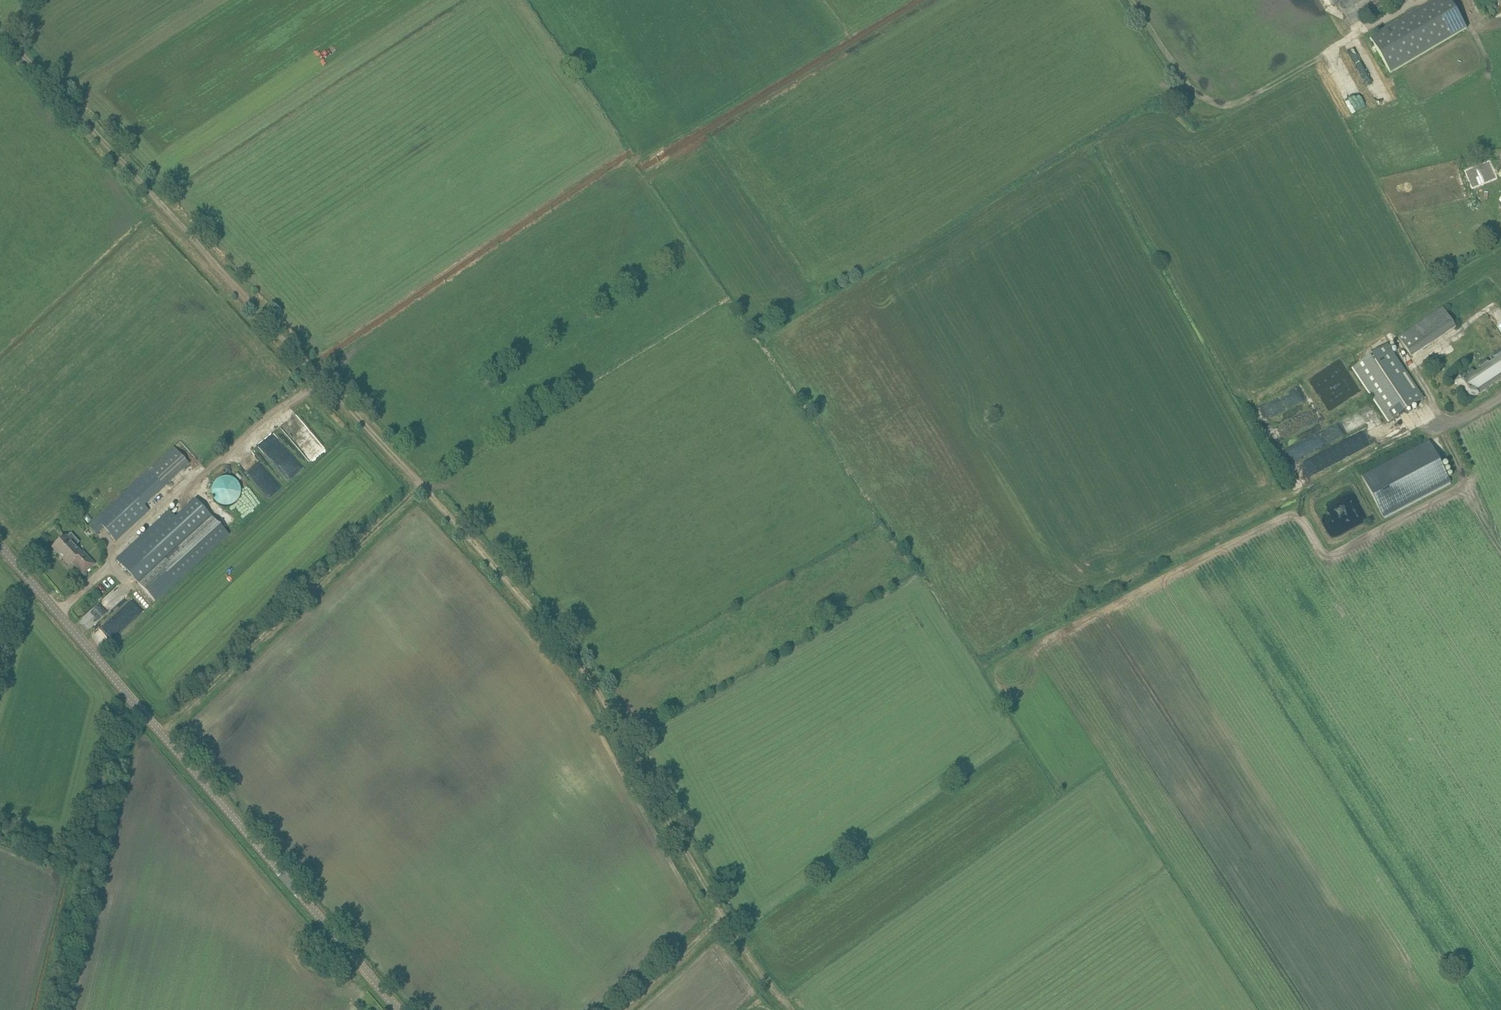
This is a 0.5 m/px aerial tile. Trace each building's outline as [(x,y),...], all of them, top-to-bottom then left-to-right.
[(1450,0),(1434,0),(1370,38),(1391,74),(1467,29),(1450,0)] [(1468,173),(1474,186),(1493,177),(1487,164),(1468,173)] [(1472,238),(1477,246),(1479,245),(1478,244),(1481,242),(1477,235),(1472,238)] [(1446,307),(1399,334),(1412,356),(1458,329),(1446,307)] [(1353,367),(1384,413),(1389,421),(1424,398),(1388,344),(1353,367)] [(1469,401),(1479,394),(1479,393),(1500,379),(1500,350),(1494,355),(1496,359),(1489,364),(1489,363),(1486,360),(1479,365),(1481,368),(1481,369),(1475,373),(1472,369),(1465,374),(1464,374),(1454,381),(1469,401)] [(1295,416),(1300,429),(1317,423),(1313,410),(1295,416)] [(1451,482),(1429,441),(1362,476),(1384,518),(1451,482)] [(149,470),(89,526),(96,534),(103,528),(116,541),(148,510),(144,505),(164,487),(149,470)] [(235,481),(232,479),(228,477),(224,477),(220,479),(217,481),(214,483),(213,486),(212,489),(211,493),(212,497),(215,501),(218,504),(221,506),(224,506),(227,507),(231,506),(235,504),(238,501),(240,497),(241,493),(240,490),(240,486),(238,483),(235,481)] [(148,530),(116,559),(156,603),(229,535),(195,499),(176,517),(169,510),(155,524),(152,521),(145,528),(148,530)] [(65,536),(52,548),(68,565),(72,562),(83,574),(94,564),(82,552),(81,553),(65,536)] [(93,608),(101,616),(126,593),(119,585),(93,608)] [(132,601),(111,620),(122,631),(142,612),(132,601)]
